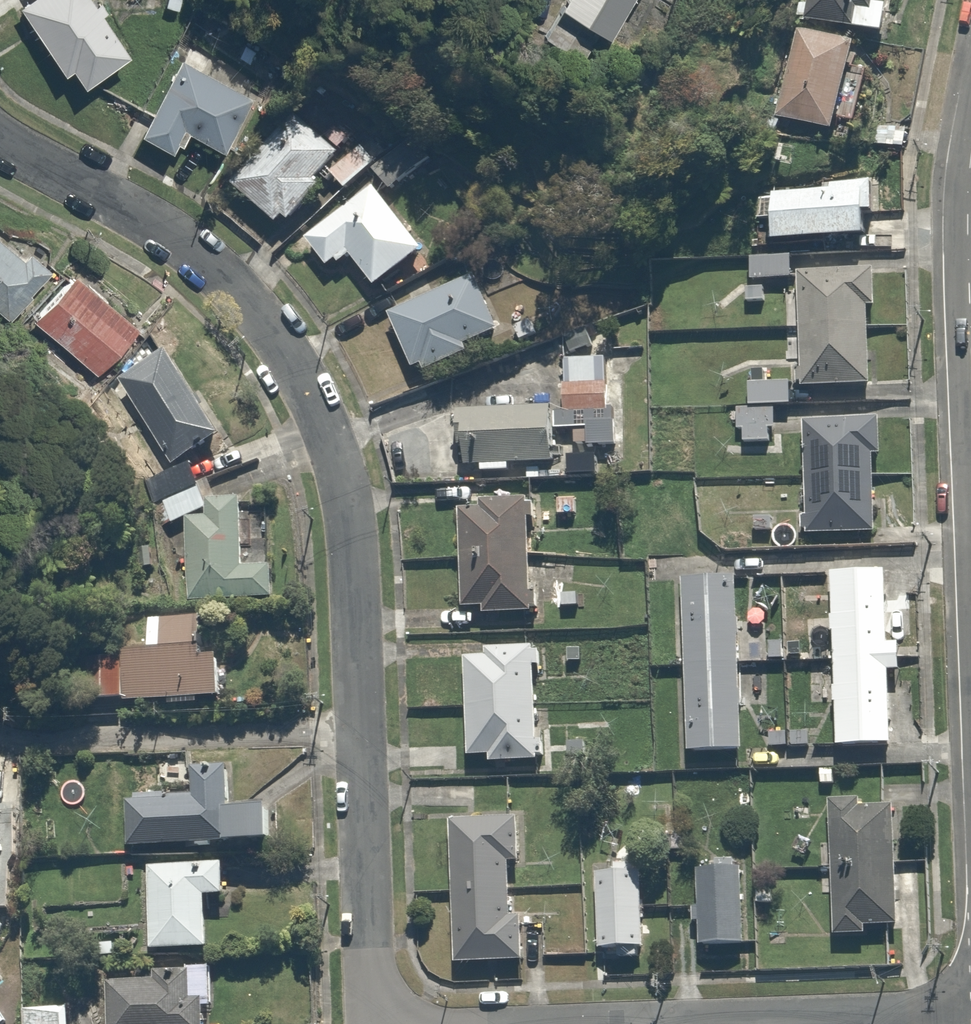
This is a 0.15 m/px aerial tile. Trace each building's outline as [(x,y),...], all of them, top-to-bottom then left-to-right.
[(27,2),(77,87),(134,54),(102,0),(30,0),(27,2)] [(563,6),(620,37),(640,0),(566,0),(563,6)] [(877,34),(882,7),(894,9),(896,0),(812,0),(808,22),(877,34)] [(862,43),(797,28),(778,114),(843,128),(862,43)] [(264,102),(191,57),(144,132),(179,154),(190,136),(228,159),(264,102)] [(300,114),(236,184),(285,230),(336,176),(350,161),(300,114)] [(336,176),(350,188),(368,169),(391,190),(411,169),(374,135),(350,161),(336,176)] [(878,184),(773,188),(776,245),(880,242),(878,184)] [(381,188),(310,239),(334,272),(358,255),(380,286),(427,252),(381,188)] [(0,232),(0,311),(15,322),(52,270),(0,232)] [(794,280),(793,251),(751,253),(752,282),(794,280)] [(130,314),(80,270),(37,320),(87,363),(130,314)] [(881,275),(803,274),(802,390),(880,391),(881,275)] [(481,278),(394,318),(421,378),(509,338),(481,278)] [(611,355),(567,355),(568,409),(559,409),(559,431),(568,431),(569,449),(623,448),(622,423),(612,423),(611,355)] [(160,369),(128,389),(175,465),(207,445),(160,369)] [(794,381),(751,382),(752,408),(794,407),(794,381)] [(550,408),(451,412),(454,468),(552,464),(550,408)] [(775,411),(742,414),(745,440),(778,437),(775,411)] [(881,418),(806,421),(810,543),(885,541),(881,418)] [(209,518),(191,518),(191,596),(277,596),(277,563),(251,563),(251,498),(209,498),(209,518)] [(537,508),(463,514),(471,622),(546,616),(537,508)] [(746,569),(681,573),(691,748),(756,744),(746,569)] [(886,570),(836,572),(841,747),(891,745),(886,570)] [(159,619),(158,650),(130,649),(130,655),(91,654),(89,699),(230,706),(232,656),(205,655),(206,621),(159,619)] [(541,661),(468,663),(470,762),(543,761),(541,661)] [(194,794),(129,796),(131,851),(279,847),(278,804),(229,805),(228,773),(193,774),(194,794)] [(889,806),(829,812),(839,930),(900,924),(889,806)] [(8,886),(14,811),(0,810),(0,886),(8,886)] [(520,817),(451,819),(454,958),(524,956),(520,817)] [(230,862),(150,865),(154,952),(212,949),(211,902),(232,901),(230,862)] [(652,868),(595,873),(602,947),(658,942),(652,868)] [(747,871),(695,872),(696,948),(749,947),(747,871)] [(211,965),(157,969),(157,977),(110,980),(113,1023),(215,1023),(211,965)] [(0,973),(0,999),(13,989),(0,973)] [(24,1004),(25,1023),(76,1023),(75,1001),(24,1004)]
